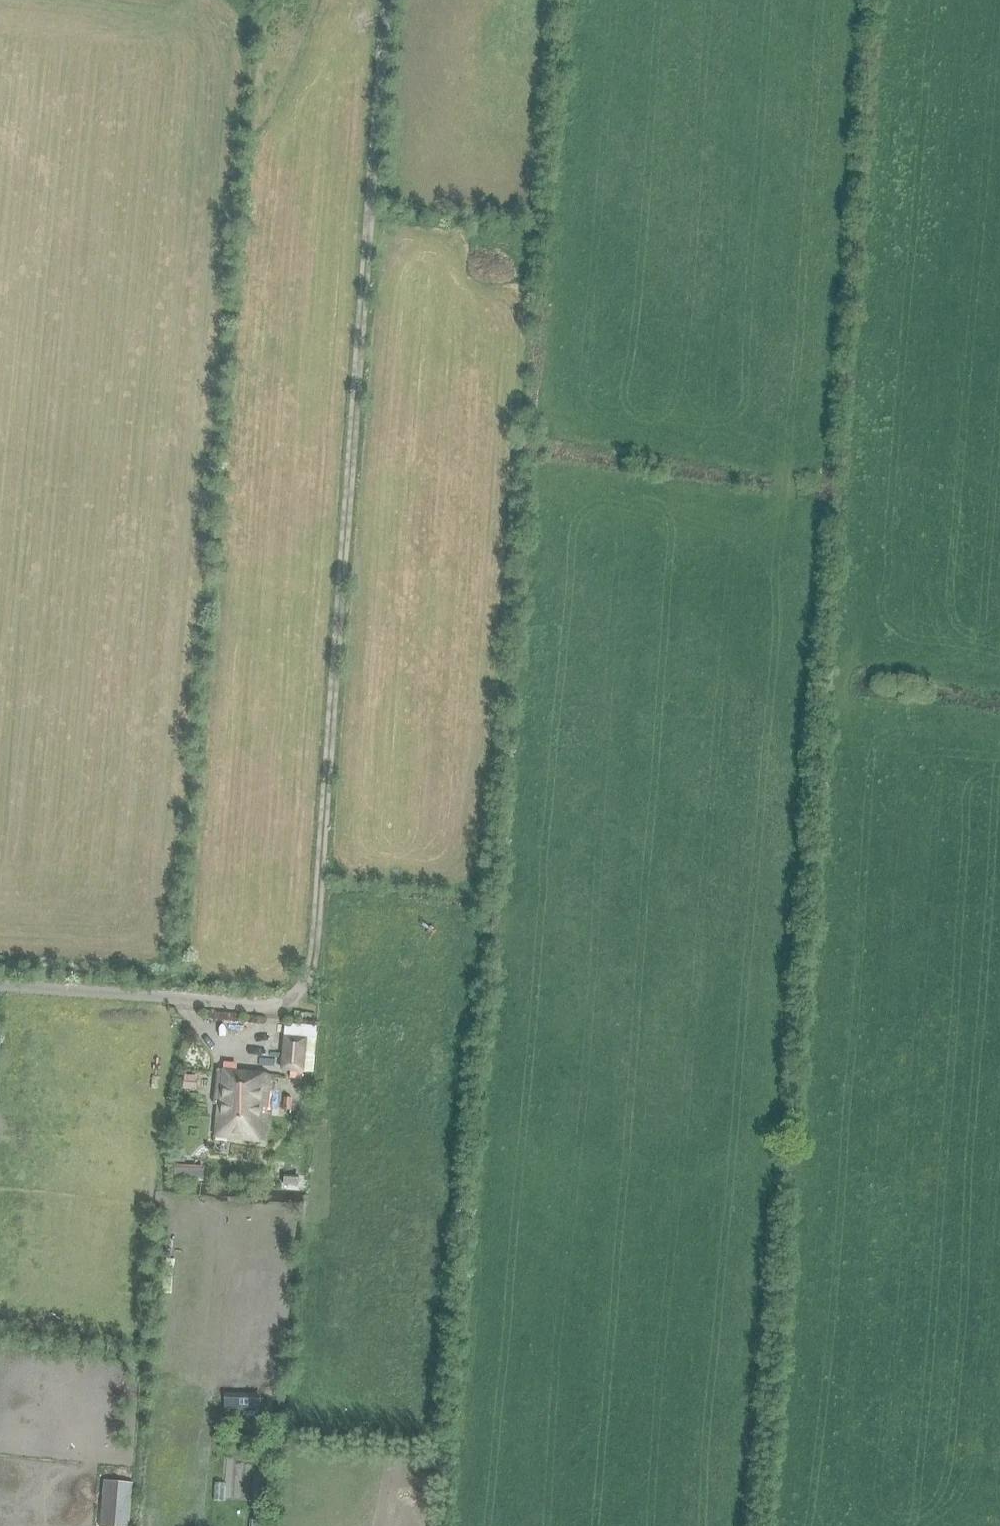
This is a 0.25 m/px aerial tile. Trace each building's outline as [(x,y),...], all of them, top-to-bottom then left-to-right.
[(281,1070),(302,1072),(305,1040),(284,1038),(281,1070)] [(215,1136),(263,1140),(269,1075),(216,1070),(213,1102),(219,1103),(215,1136)] [(290,1110),(291,1098),(283,1098),(282,1109),(290,1110)] [(187,1179),(188,1166),(175,1166),(174,1178),(187,1179)] [(254,1485),(255,1463),(236,1462),(235,1485),(254,1485)] [(101,1522),(129,1522),(130,1480),(102,1479),(101,1522)]
